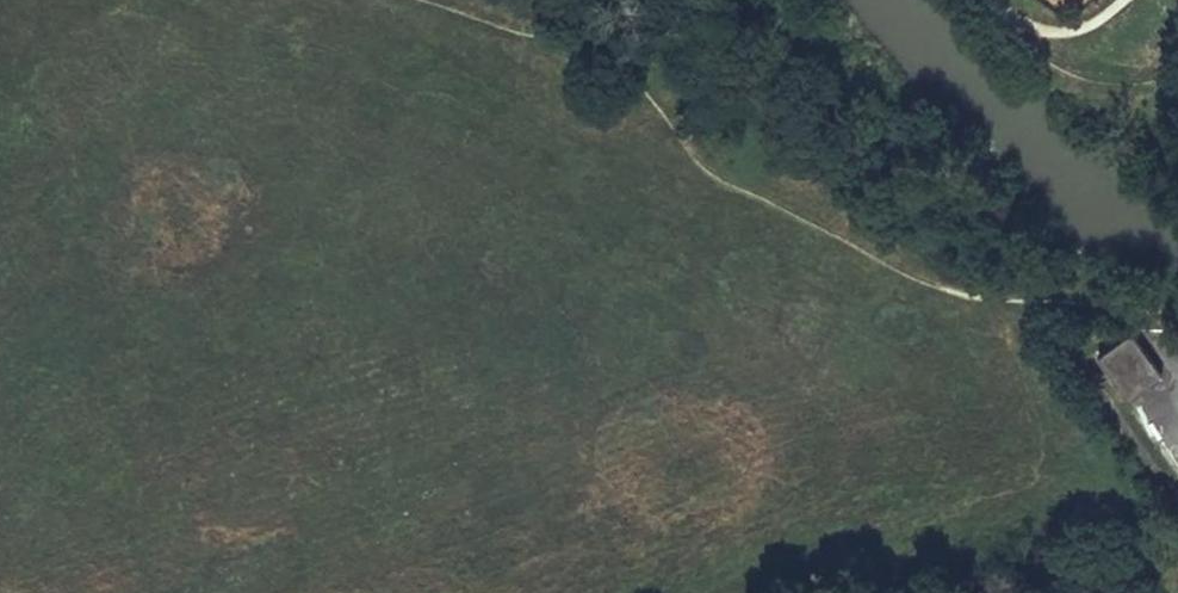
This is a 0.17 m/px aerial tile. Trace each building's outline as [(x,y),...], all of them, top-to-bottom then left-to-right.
[(1157,374),(1143,353),(1128,332),(1096,353),(1126,396),(1157,374)]
